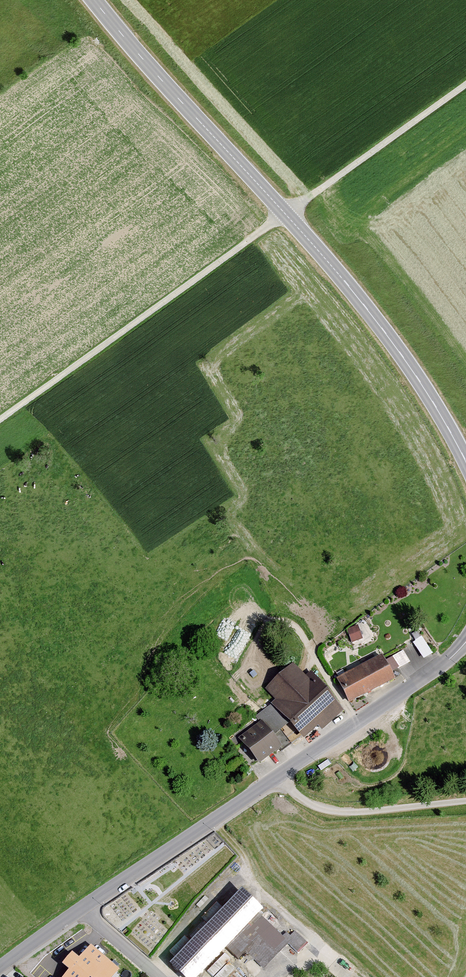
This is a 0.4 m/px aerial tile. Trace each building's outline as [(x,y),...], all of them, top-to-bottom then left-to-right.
[(347,626),(352,639),(363,635),(358,622),(347,626)] [(422,634),(414,639),(424,656),(432,651),(422,634)] [(391,670),(411,659),(404,647),(384,658),(391,670)] [(383,657),(337,680),(350,704),(395,681),(383,657)] [(276,701),(272,705),(304,740),(318,727),(323,732),(346,711),(312,674),(308,678),(295,664),(266,690),(276,701)] [(263,722),(239,739),(258,766),(282,749),(263,722)] [(241,890),(169,965),(182,976),(198,976),(226,948),(239,961),(250,950),(268,967),(288,946),(297,955),(308,944),(295,932),(290,937),(287,935),(283,939),(259,916),(264,912),(241,890)] [(72,950),(62,963),(70,969),(63,976),(113,976),(121,968),(91,943),(79,956),(72,950)]
